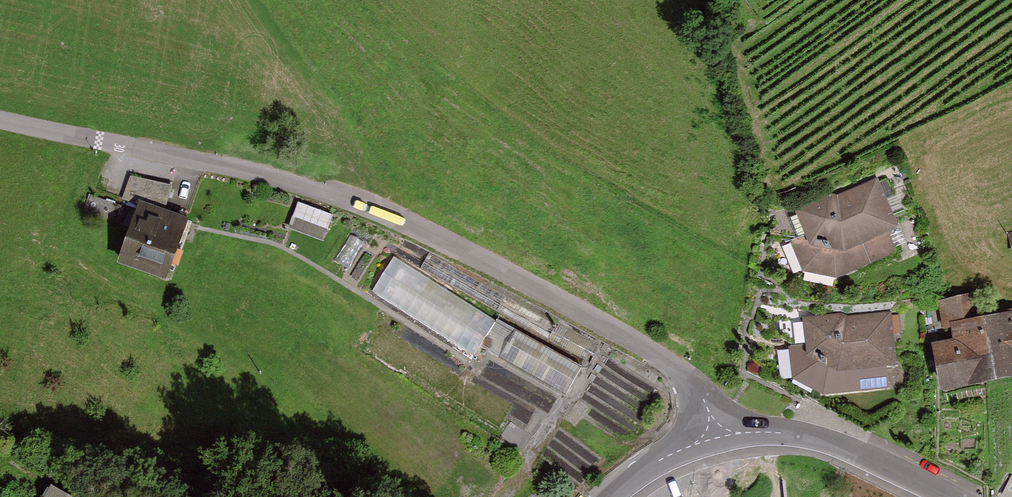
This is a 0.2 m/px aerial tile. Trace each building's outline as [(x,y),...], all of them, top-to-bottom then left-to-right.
[(907,230),(883,183),(806,217),(814,244),(804,248),(814,274),(847,278),(902,255),(894,239),(907,230)] [(325,244),(335,218),(300,204),(290,230),(325,244)] [(150,205),(129,257),(177,276),(198,224),(150,205)] [(480,315),(379,257),(364,284),(465,342),(480,315)] [(984,321),(992,320),(987,294),(941,303),(946,328),(955,326),(984,321)] [(791,347),(794,378),(825,393),(886,386),(884,365),(894,364),(889,314),(806,323),(808,345),(791,347)] [(984,321),(994,379),(1011,376),(1011,316),(992,320),(984,321)] [(943,388),(994,379),(984,321),(955,326),(958,342),(935,346),(943,388)] [(577,364),(501,323),(486,350),(562,391),(577,364)]
